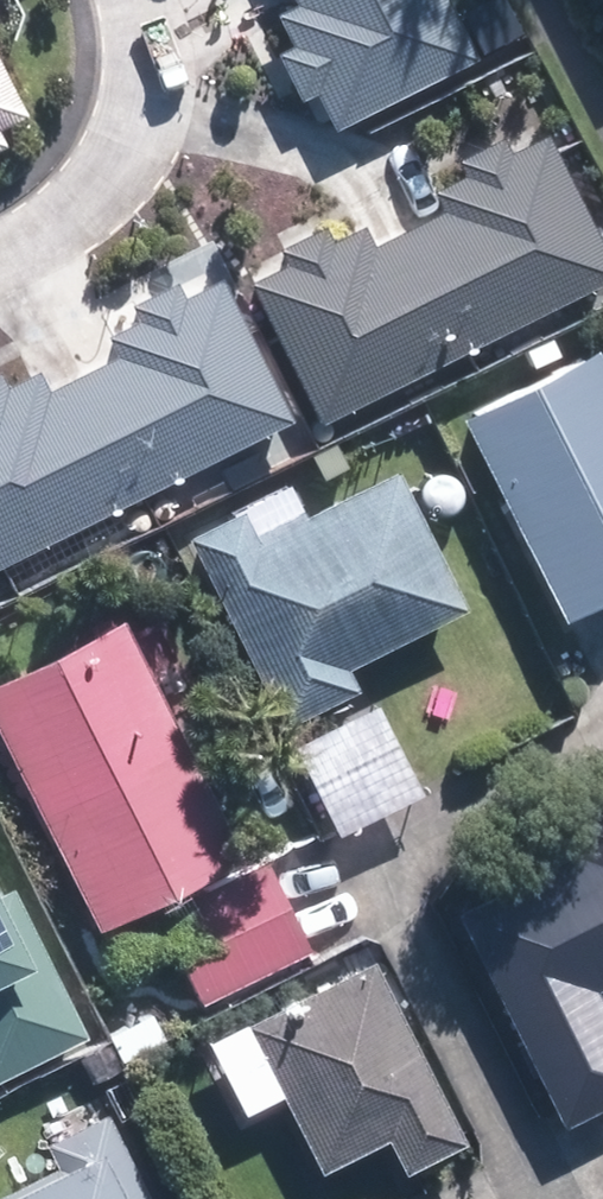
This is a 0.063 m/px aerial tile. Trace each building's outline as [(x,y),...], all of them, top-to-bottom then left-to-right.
[(300,3),(280,13),(295,45),(282,51),(306,100),(320,93),(337,128),(478,58),(449,0),(298,0),(300,3)] [(0,61),(0,147),(7,144),(0,130),(27,116),(0,61)] [(602,280),(602,254),(543,134),(506,152),(499,139),(450,163),(458,177),(428,192),(438,213),(370,247),(359,226),(328,242),(321,229),(272,253),(279,267),(244,284),(315,424),(602,280)] [(293,419),(222,278),(185,297),(178,283),(130,307),(137,322),(107,337),(117,357),(49,391),(39,371),(7,386),(0,373),(0,566),(293,419)] [(594,348),(464,414),(569,619),(602,602),(602,365),(594,348)] [(237,510),(189,534),(283,728),(359,691),(346,665),(465,608),(397,468),(251,538),(237,510)] [(0,678),(0,731),(97,929),(245,857),(127,617),(0,678)] [(555,813),(574,853),(456,910),(562,1127),(602,1108),(602,1000),(596,986),(602,983),(602,790),(555,813)] [(262,851),(154,903),(203,1004),(312,952),(262,851)] [(91,1037),(16,886),(0,894),(0,1082),(91,1037)] [(373,958),(246,1022),(321,1169),(385,1136),(403,1172),(466,1141),(373,958)] [(106,1111),(44,1141),(55,1164),(0,1191),(0,1198),(149,1198),(106,1111)]
